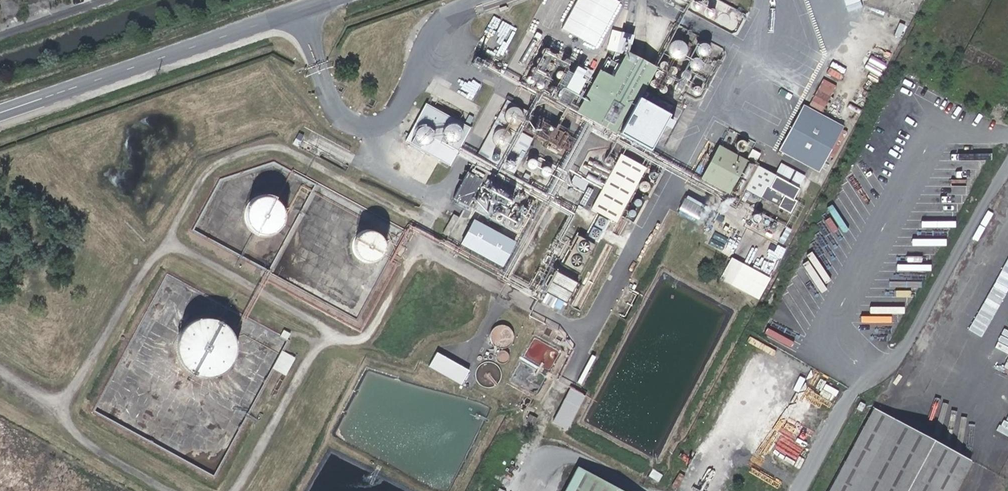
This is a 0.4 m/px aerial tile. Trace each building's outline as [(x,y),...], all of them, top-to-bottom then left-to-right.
[(610,2),(607,0),(577,0),(564,25),(590,40),(610,2)] [(712,11),(713,9),(713,7),(711,6),(710,5),(708,5),(706,5),(705,6),(704,7),(704,9),(705,12),(706,13),(708,13),(710,13),(711,12),(712,11)] [(684,50),(684,47),(684,44),(682,41),(680,39),(678,38),(675,37),(672,38),(669,40),(668,41),(666,44),(665,47),(666,50),(668,53),(669,54),(672,56),(675,57),(678,56),(680,55),(682,53),(684,50)] [(707,48),(707,45),(707,43),(705,40),(703,39),(701,39),(698,39),(696,41),(694,43),(694,45),(694,48),(696,50),(698,52),(701,52),(704,51),(706,50),(707,48)] [(634,100),(653,65),(624,49),(611,74),(598,67),(575,110),(616,132),(617,132),(634,100)] [(699,62),(700,58),(700,56),(699,54),(697,53),(694,52),(691,53),(689,54),(688,56),(688,58),(688,61),(689,62),(691,64),(694,65),(696,64),(698,63),(699,62)] [(665,63),(665,61),(665,60),(664,58),(661,57),(660,57),(658,59),(657,61),(658,64),(660,65),(661,65),(664,64),(665,63)] [(675,68),(675,66),(675,64),(674,63),(671,62),(669,63),(668,64),(667,66),(668,68),(670,70),(671,70),(674,69),(675,68)] [(577,93),(585,79),(581,77),(584,69),(576,65),(566,86),(577,93)] [(660,73),(661,70),(660,68),(659,66),(657,66),(655,67),(654,68),(653,70),(653,72),(655,73),(657,74),(659,74),(660,73)] [(670,77),(670,75),(669,73),(668,72),(666,71),(664,72),(663,73),(662,75),(663,77),(664,78),(666,79),(669,78),(670,77)] [(656,81),(656,79),(656,77),(654,76),(652,75),(650,76),(649,77),(648,79),(649,81),(650,83),(652,83),(654,83),(656,81)] [(813,103),(827,108),(837,83),(823,78),(813,103)] [(665,86),(666,84),(665,82),(664,80),(662,80),(660,80),(658,82),(658,84),(658,86),(660,87),(662,88),(664,87),(665,86)] [(681,88),(681,85),(681,83),(680,81),(678,80),(676,80),(674,80),(672,81),(671,83),(670,85),(671,88),(672,90),(674,91),(676,91),(678,91),(680,90),(681,88)] [(699,90),(699,88),(699,86),(698,85),(696,83),(694,83),(692,83),(690,85),(689,86),(689,88),(689,90),(691,92),(692,93),(694,93),(696,93),(698,91),(699,90)] [(517,106),(514,104),(511,103),(508,104),(505,105),(503,107),(502,110),(501,113),(502,116),(503,119),(506,121),(509,122),(512,122),(515,121),(517,119),(519,117),(520,114),(520,111),(519,108),(517,106)] [(805,108),(781,151),(821,171),(843,127),(805,108)] [(460,133),(460,129),(460,126),(458,122),(456,121),(453,119),(450,119),(446,119),(445,120),(442,122),(440,126),(440,129),(440,133),(442,136),(445,138),(448,139),(450,139),(452,139),(455,138),(458,136),(460,133)] [(431,135),(431,131),(431,128),(430,127),(428,124),(425,122),(422,122),(419,122),(416,124),(414,127),(413,128),(412,131),(413,135),(415,137),(417,140),(419,140),(422,141),(425,140),(427,140),(429,137),(431,135)] [(505,129),(503,127),(500,126),(497,125),(494,126),(491,128),(489,130),(488,133),(488,136),(489,139),(491,142),(494,143),(497,144),(500,144),(503,143),(505,141),(507,138),(507,135),(507,132),(505,129)] [(726,189),(742,159),(716,144),(699,175),(726,189)] [(643,165),(621,153),(591,208),(614,220),(643,165)] [(528,159),(528,158),(528,157),(528,156),(527,156),(527,155),(526,155),(525,154),(524,154),(523,154),(522,154),(521,155),(520,156),(519,157),(519,158),(519,159),(519,160),(520,161),(520,162),(521,162),(521,163),(522,163),(523,163),(524,163),(525,163),(526,163),(527,162),(528,161),(528,160),(528,159)] [(542,166),(542,165),(542,164),(542,163),(541,162),(540,161),(539,161),(538,160),(537,160),(536,160),(535,161),(534,161),(533,162),(532,163),(532,164),(531,165),(531,166),(531,167),(532,167),(532,168),(532,169),(533,169),(533,170),(534,170),(535,171),(536,171),(537,171),(538,171),(539,171),(540,170),(541,169),(542,168),(542,167),(542,166)] [(760,164),(748,189),(793,210),(810,175),(782,162),(777,172),(760,164)] [(475,206),(487,179),(468,170),(456,197),(475,206)] [(284,215),(284,212),(284,208),(283,205),(281,201),(279,198),(276,196),(273,193),(270,192),(266,191),(263,191),(259,191),(255,192),(252,193),(249,196),(246,198),(244,201),(243,204),(242,208),(241,212),(242,215),(243,219),(244,222),(246,225),(249,228),(252,230),(255,232),(259,233),(263,233),(266,233),(270,232),(273,230),(276,228),(279,225),(281,222),(283,219),(284,215)] [(703,221),(710,204),(688,196),(681,213),(703,221)] [(510,242),(470,220),(459,241),(499,263),(510,242)] [(374,231),(370,229),(366,228),(361,229),(357,231),(354,235),(352,239),(352,244),(353,249),(356,252),(360,255),(364,257),(369,257),(373,255),(377,252),(379,248),(380,243),(380,238),(378,234),(374,231)] [(578,272),(595,241),(576,230),(559,262),(578,272)] [(762,299),(773,276),(733,256),(722,278),(762,299)] [(564,299),(574,281),(553,268),(543,289),(564,299)] [(234,349),(234,344),(234,339),(232,334),(230,329),(227,324),(223,321),(219,318),(214,315),(209,314),(203,313),(198,314),(193,315),(188,318),(184,321),(180,324),(177,329),(175,334),(173,339),(173,344),(173,349),(175,354),(177,359),(180,364),(184,367),(188,371),(193,373),(198,374),(203,375),(209,374),(214,373),(219,371),(223,368),(227,364),(230,359),(232,355),(234,349)] [(288,374),(297,357),(283,350),(275,367),(288,374)] [(439,350),(430,366),(464,384),(473,368),(439,350)] [(555,421),(571,429),(587,394),(571,387),(555,421)] [(811,490),(930,490),(950,452),(856,408),(811,490)] [(575,464),(560,490),(625,490),(575,464)]
